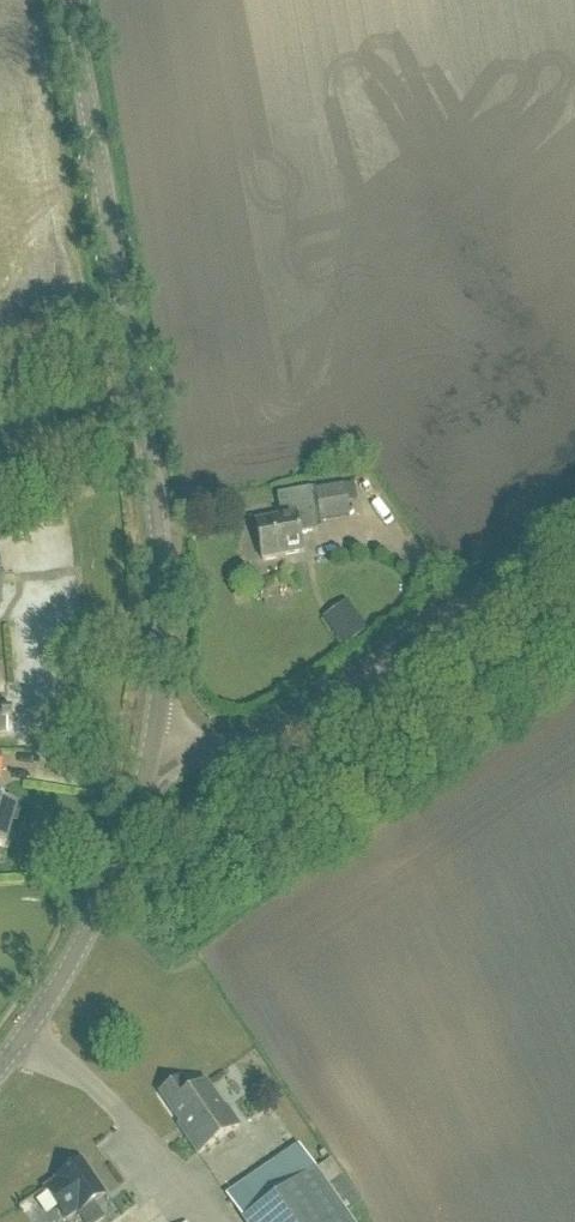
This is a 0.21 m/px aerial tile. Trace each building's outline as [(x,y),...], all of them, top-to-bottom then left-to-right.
[(349,517),(345,489),(315,494),(320,522),(349,517)] [(261,560),(303,553),(300,537),(318,534),(311,493),(277,499),(281,519),(255,524),(261,560)] [(353,613),(330,630),(343,647),(366,630),(353,613)] [(5,734),(5,723),(12,723),(11,713),(6,713),(5,702),(0,702),(0,734),(5,734)] [(15,809),(0,805),(0,848),(4,849),(15,809)] [(223,1108),(205,1081),(189,1092),(182,1082),(161,1097),(167,1107),(186,1134),(184,1135),(196,1154),(238,1125),(225,1107),(223,1108)] [(349,1217),(366,1205),(334,1160),(245,1221),(352,1221),(349,1217)] [(93,1204),(105,1196),(83,1163),(56,1181),(58,1184),(46,1192),(66,1221),(78,1214),(83,1221),(103,1221),(104,1221),(93,1204)]
